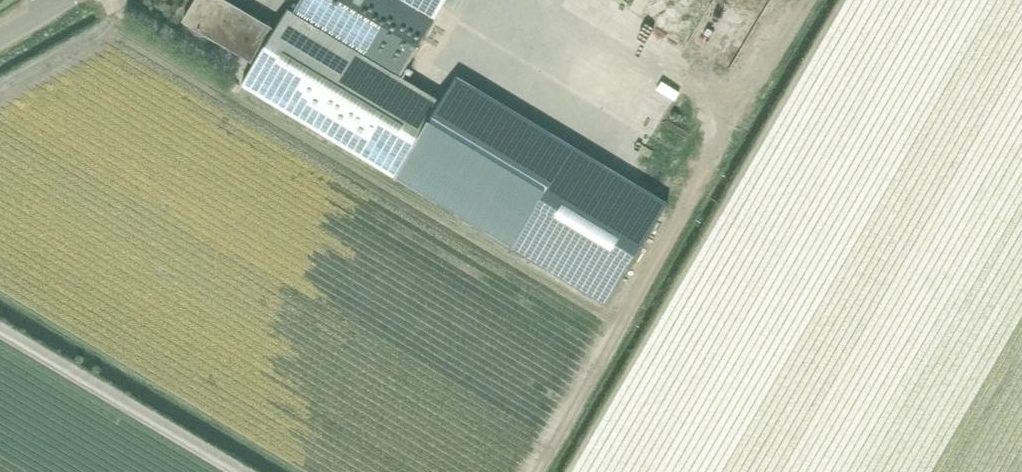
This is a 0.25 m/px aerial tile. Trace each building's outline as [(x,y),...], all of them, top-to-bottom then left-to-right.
[(284,32),(275,27),(272,33),(217,0),(199,0),(184,26),(254,66),(242,89),(400,184),(446,106),(401,80),(447,6),(455,11),(462,0),(303,0),(284,32)] [(452,89),(468,98),(479,79),(463,70),(452,89)] [(607,308),(668,207),(666,206),(655,224),(449,101),(400,184),(607,308)]
